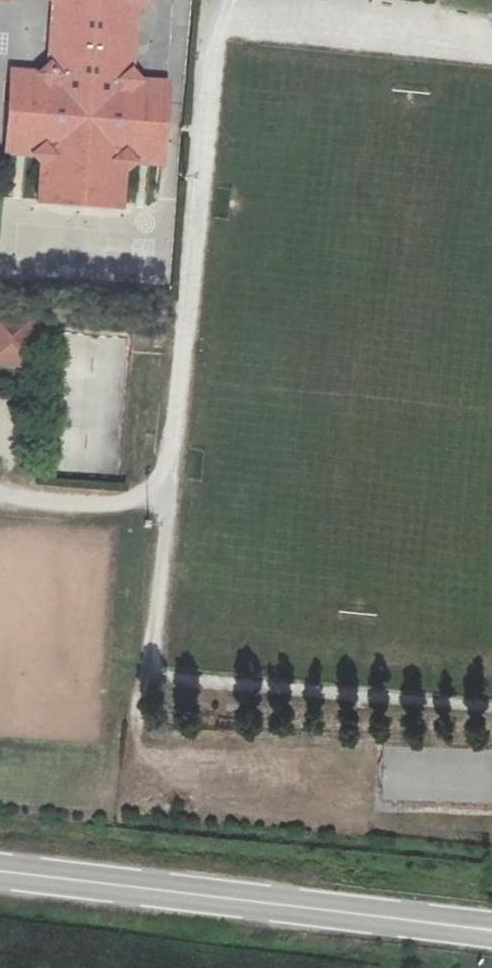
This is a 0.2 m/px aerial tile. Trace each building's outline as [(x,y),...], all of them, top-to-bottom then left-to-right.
[(116,182),(131,167),(124,162),(146,140),(148,128),(159,127),(161,89),(137,85),(125,71),(129,17),(149,0),(39,0),(48,13),(43,67),(30,80),(5,78),(0,113),(0,118),(10,118),(7,136),(26,154),(24,164),(37,173),(35,179),(112,187),(116,182)] [(112,187),(35,179),(33,206),(115,212),(116,182),(112,187)] [(28,367),(32,325),(0,322),(0,364),(28,367)]
